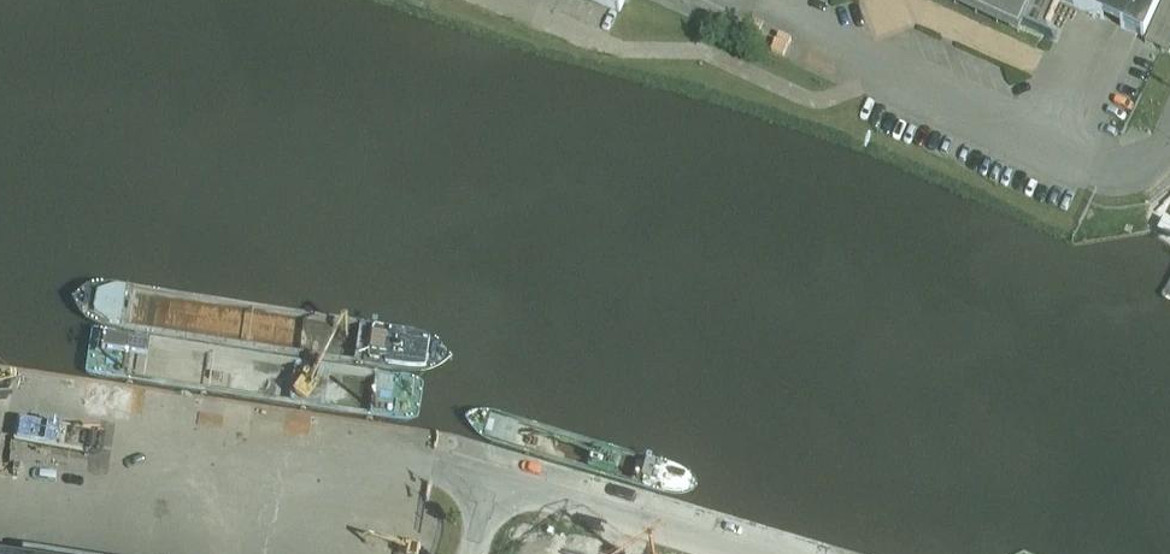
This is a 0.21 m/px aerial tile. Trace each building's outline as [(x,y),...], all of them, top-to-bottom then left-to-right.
[(620,12),(626,0),(594,0),(620,12)] [(1018,33),(1033,0),(943,0),(1018,33)] [(1144,38),(1169,49),(1169,0),(1061,0),(1144,38)]
